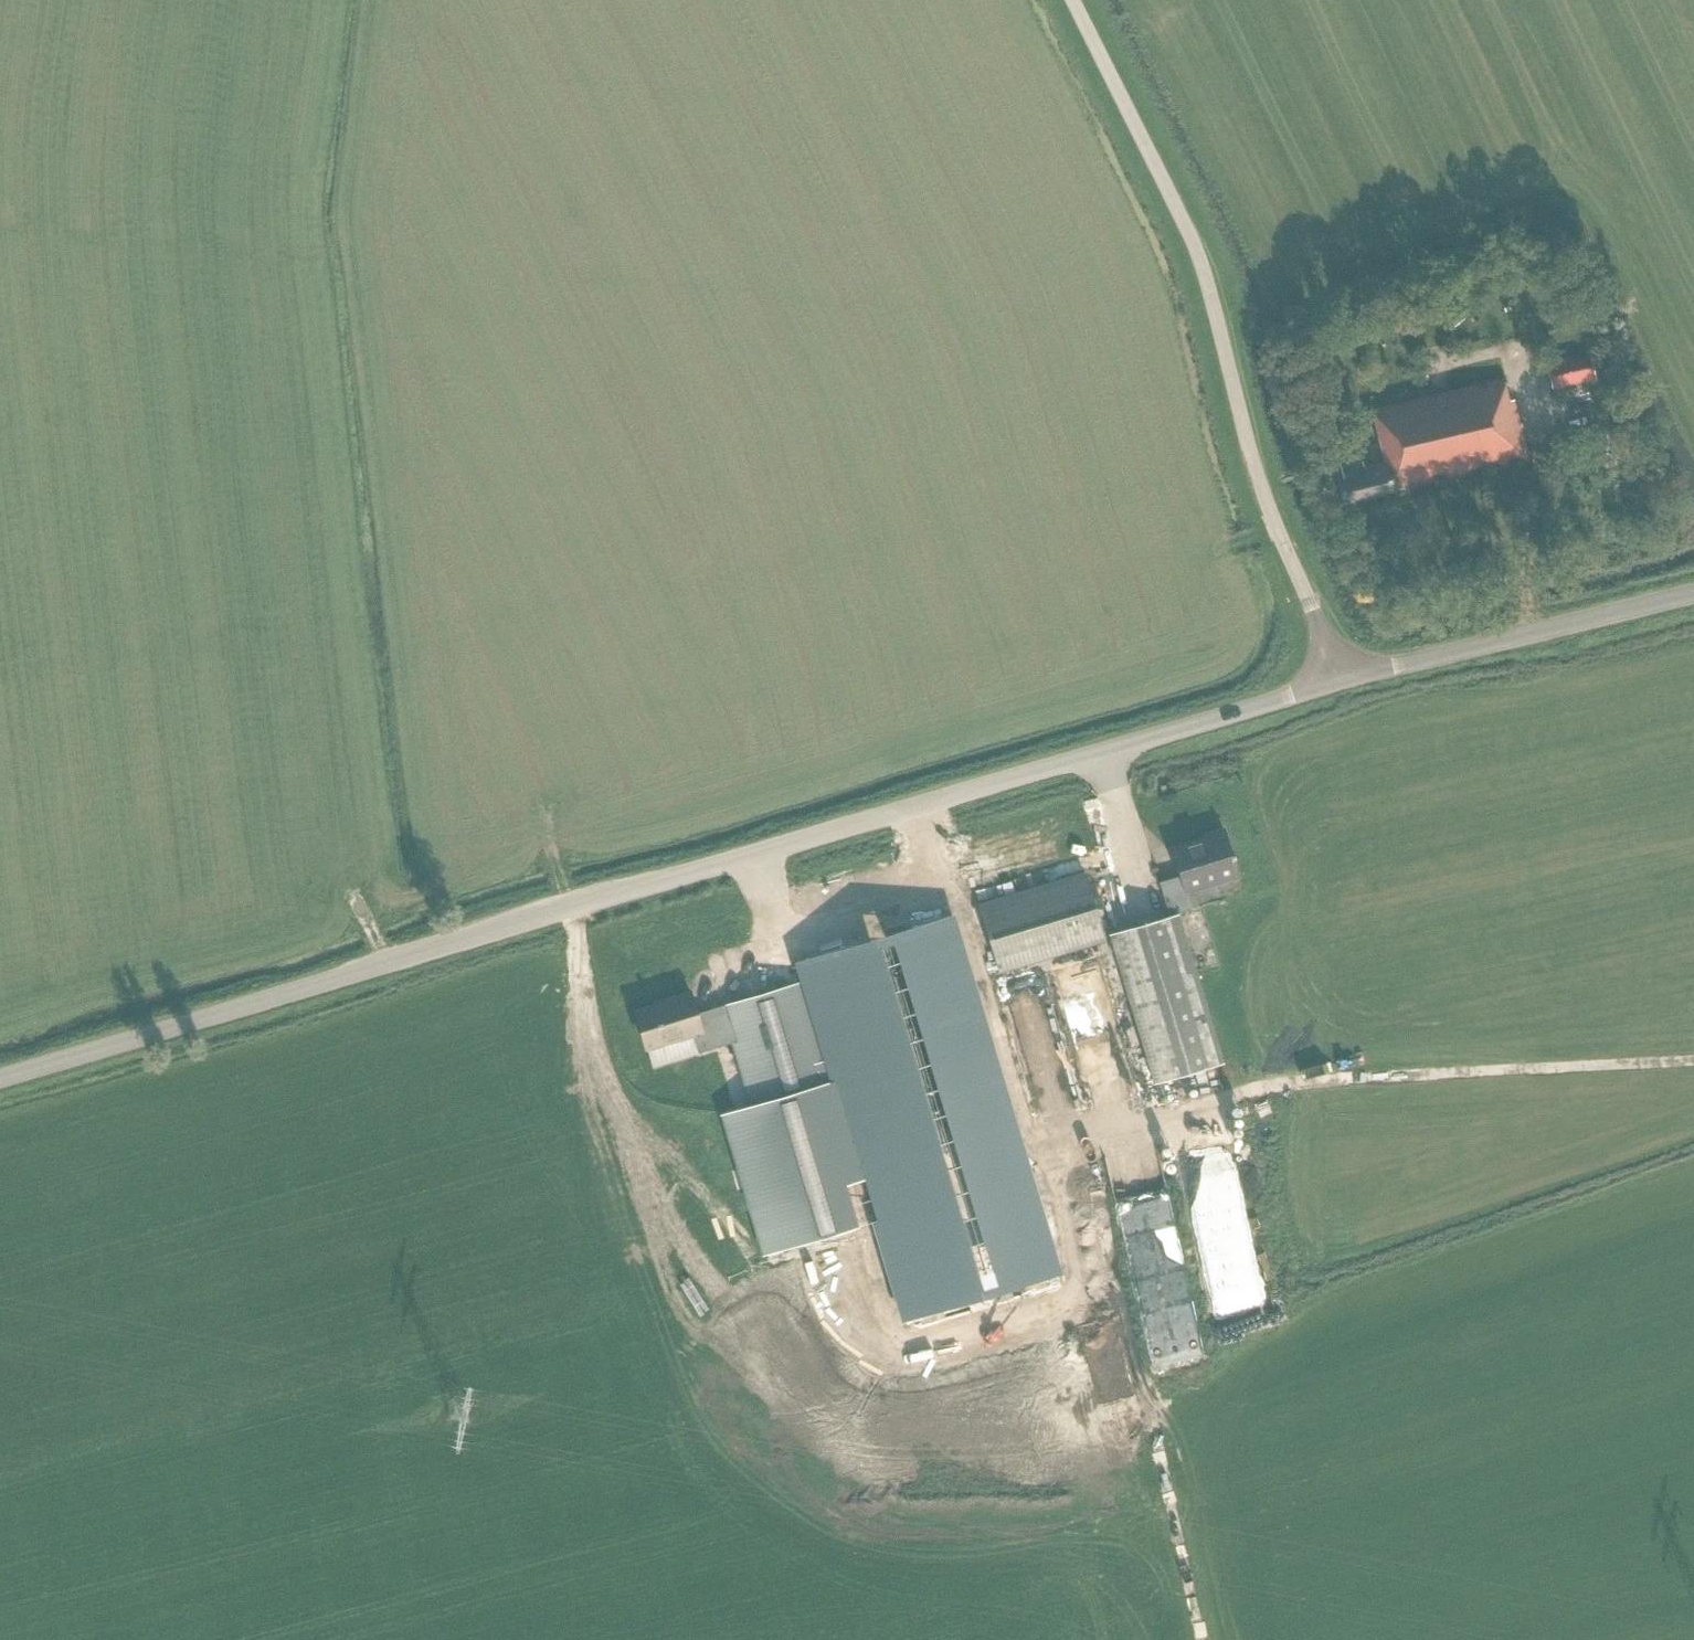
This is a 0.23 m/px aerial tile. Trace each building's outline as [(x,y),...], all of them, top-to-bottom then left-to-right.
[(1595,378),(1590,356),(1547,367),(1552,388),(1595,378)] [(1394,492),(1392,488),(1412,483),(1413,487),(1529,460),(1514,399),(1510,400),(1505,378),(1374,409),(1385,463),(1364,468),(1363,462),(1341,467),(1344,480),(1338,481),(1344,504),(1394,492)] [(1178,914),(1192,910),(1186,892),(1238,876),(1224,830),(1204,836),(1205,840),(1172,850),(1180,877),(1159,883),(1169,917),(1109,935),(1154,1084),(1223,1064),(1178,914)] [(1105,941),(1085,873),(978,905),(999,973),(1105,941)] [(689,993),(666,1000),(667,1002),(634,1012),(646,1050),(693,1036),(698,1053),(731,1043),(750,1106),(723,1114),(753,1212),(865,1180),(825,1050),(840,1046),(879,1173),(989,1141),(929,944),(720,1007),(722,1015),(698,1022),(689,993)] [(850,1194),(858,1220),(870,1217),(863,1191),(850,1194)]
